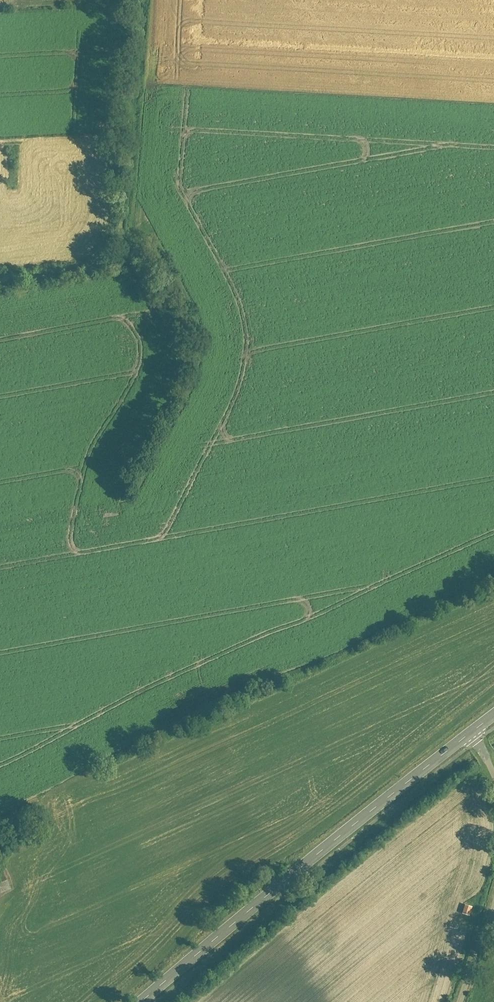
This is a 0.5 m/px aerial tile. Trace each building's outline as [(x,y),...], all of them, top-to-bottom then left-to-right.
[(12,887),(2,866),(0,867),(0,893),(12,887)]
